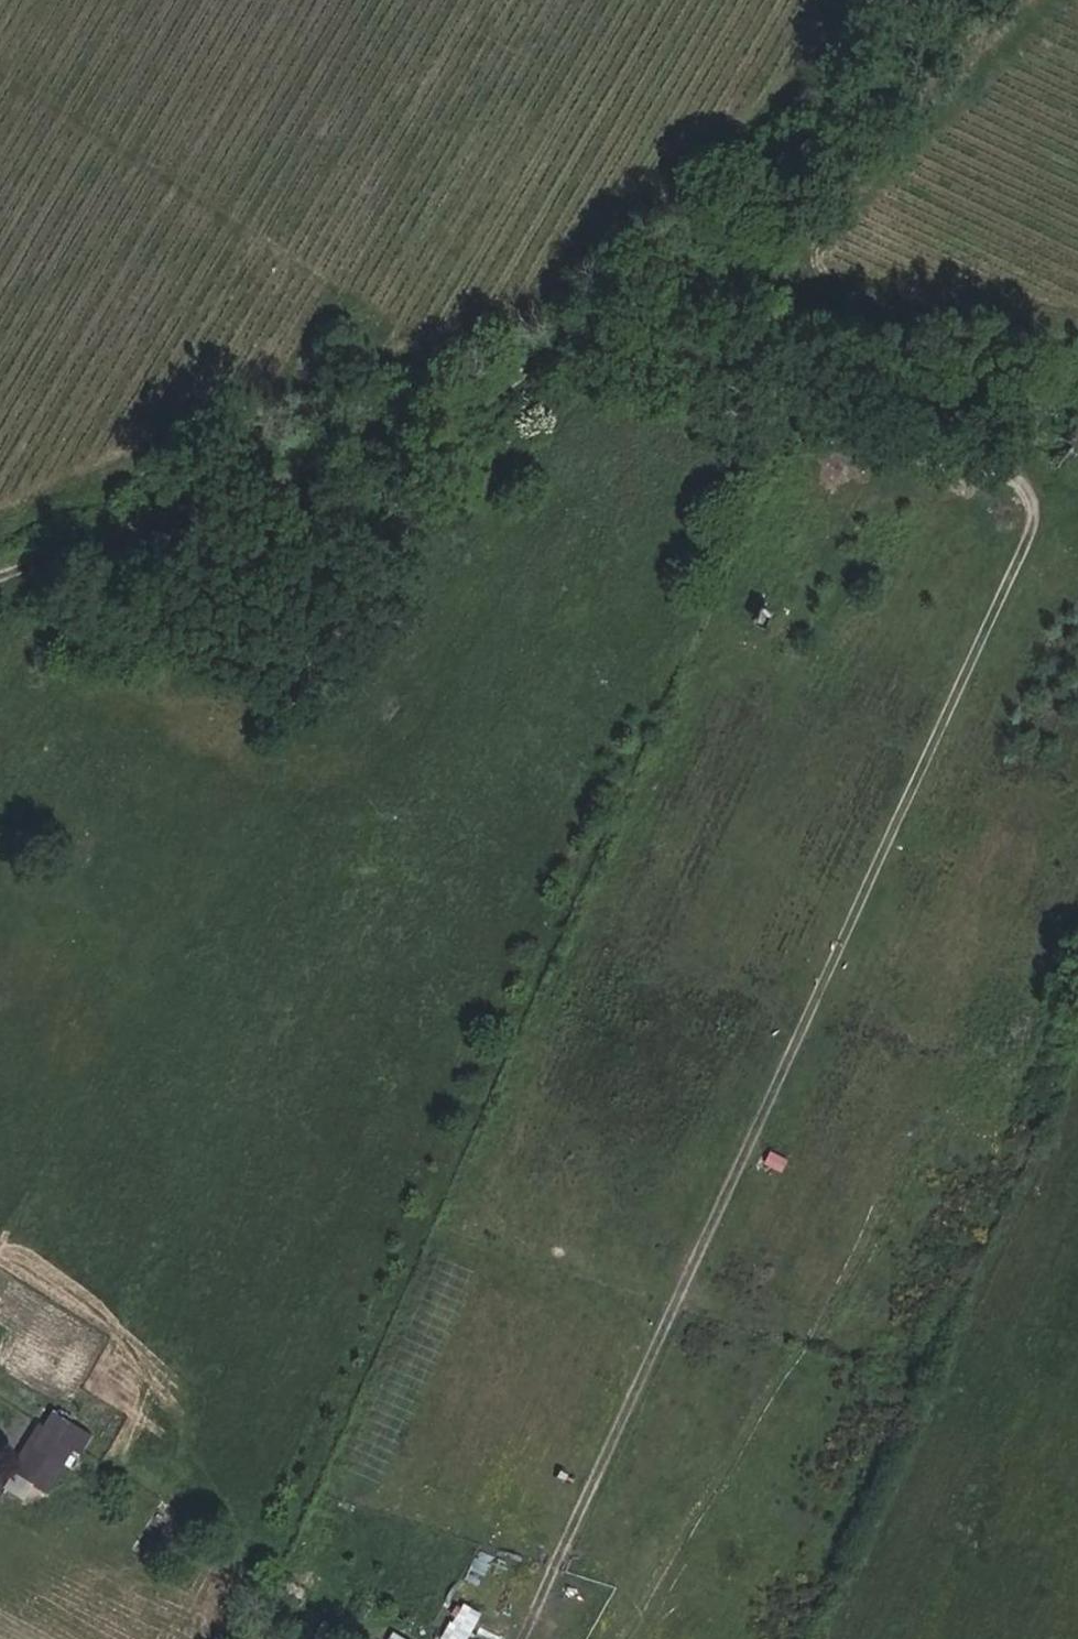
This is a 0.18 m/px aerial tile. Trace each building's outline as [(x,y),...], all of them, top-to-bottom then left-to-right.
[(1,1485),(25,1499),(33,1484),(49,1494),(88,1430),(49,1406),(1,1485)] [(448,1636),(457,1638),(468,1638),(479,1609),(460,1602),(448,1636)]
